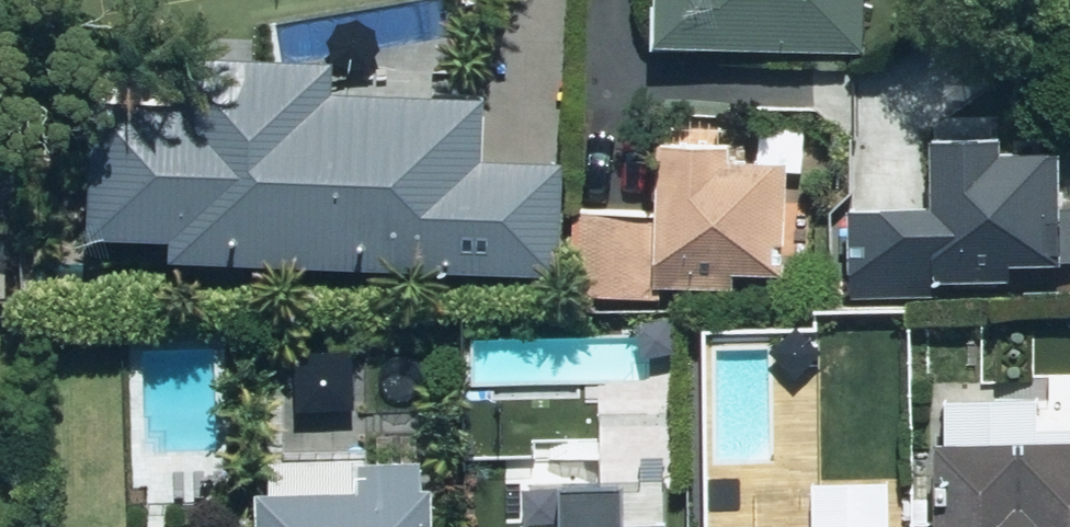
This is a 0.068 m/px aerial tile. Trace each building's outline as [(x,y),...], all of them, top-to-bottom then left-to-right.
[(652,54),(804,54),(861,57),(864,0),(644,0),(642,54),(652,54)] [(558,284),(561,165),(473,162),(475,101),(320,96),(321,67),(115,60),(115,55),(0,52),(0,310),(68,312),(70,242),(159,244),(158,271),(558,284)] [(778,278),(782,165),(750,164),(751,119),(700,117),(698,148),(646,147),(644,205),(569,203),(565,298),(659,301),(659,296),(726,299),(727,276),(778,278)] [(838,211),(836,296),(935,298),(936,285),(1007,287),(1007,267),(1052,268),(1056,125),(938,122),(938,143),(921,142),(919,213),(838,211)] [(470,484),(470,526),(650,526),(646,409),(497,413),(499,483),(470,484)] [(917,450),(920,526),(1069,526),(1069,445),(917,450)] [(892,494),(773,498),(772,452),(680,455),(683,526),(893,526),(892,494)] [(429,465),(352,465),(352,495),(244,496),(245,526),(430,526),(429,465)]
